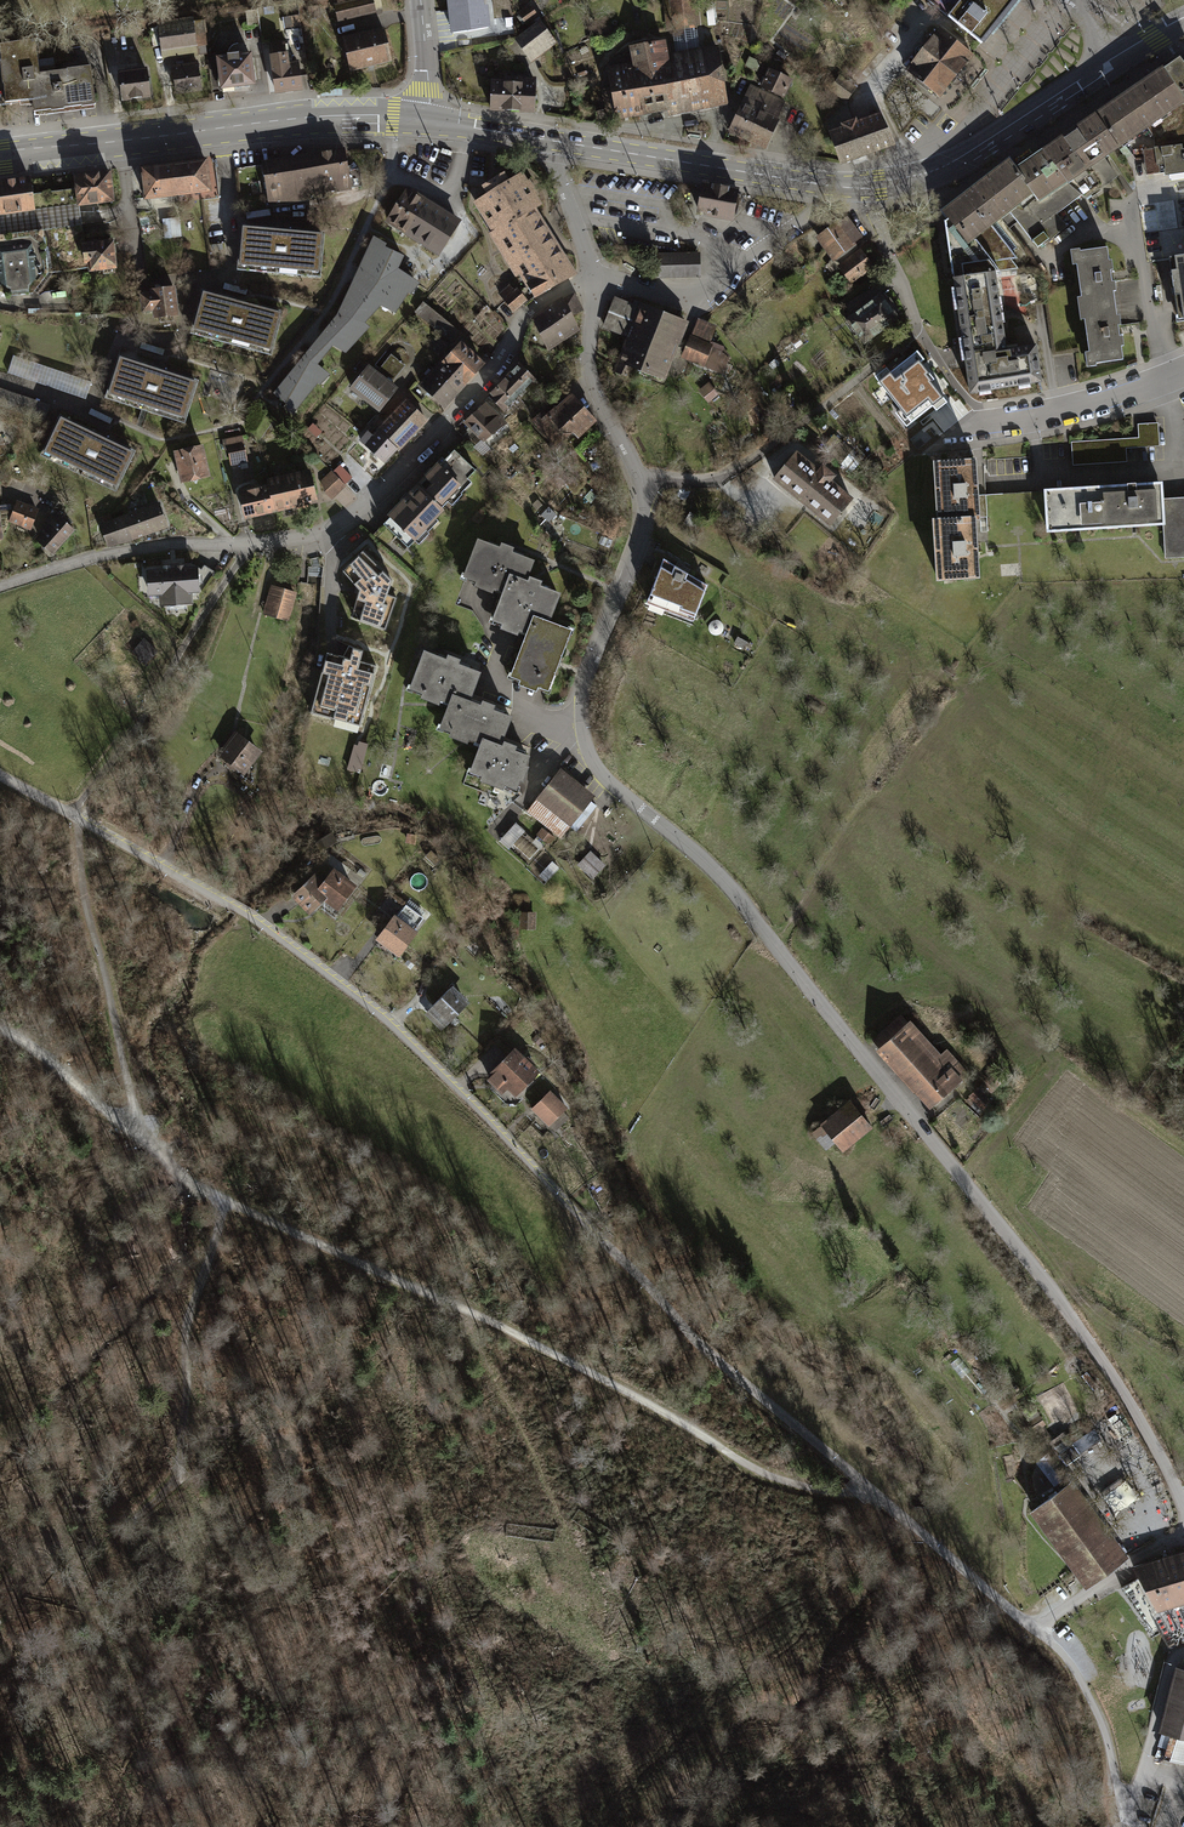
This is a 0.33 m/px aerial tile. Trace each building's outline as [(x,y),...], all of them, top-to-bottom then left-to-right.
[(339,19),(374,11),(372,0),(361,0),(336,6),(339,19)] [(450,32),(468,30),(484,27),(482,0),(447,0),(450,32)] [(672,3),(675,28),(694,26),(691,0),(672,3)] [(948,17),(961,28),(975,39),(981,43),(1016,0),(928,0),(948,17)] [(518,14),(515,16),(520,24),(523,22),(526,27),(537,19),(528,7),(518,14)] [(157,25),(162,61),(197,56),(196,47),(208,46),(204,22),(193,24),(192,20),(157,25)] [(537,24),(515,40),(527,55),(549,38),(537,24)] [(344,39),(351,70),(391,60),(383,30),(344,39)] [(972,55),(941,31),(908,72),(938,96),(972,55)] [(3,102),(29,99),(31,112),(93,104),(88,67),(65,69),(65,74),(52,76),(50,59),(35,61),(32,41),(0,45),(0,75),(3,102)] [(602,90),(608,120),(726,99),(718,52),(667,61),(664,43),(631,47),(634,67),(608,71),(611,88),(602,90)] [(273,91),(298,88),(294,61),(284,62),(282,44),(267,46),(273,91)] [(218,59),(222,88),(254,84),(250,55),(218,59)] [(747,57),(743,65),(748,68),(752,60),(747,57)] [(1117,146),(1117,147),(1146,127),(1183,101),(1183,64),(1180,59),(1105,111),(1105,110),(1096,116),(1097,116),(1117,146)] [(176,92),(201,89),(197,63),(175,66),(176,70),(173,71),(176,92)] [(119,73),(123,103),(153,99),(148,69),(119,73)] [(791,80),(770,70),(765,79),(762,78),(760,83),(763,84),(762,87),(783,97),(791,80)] [(840,77),(830,90),(846,100),(855,88),(840,77)] [(492,84),(491,109),(534,112),(536,82),(501,81),(501,84),(492,84)] [(780,112),(783,101),(751,86),(730,130),(752,141),(764,147),(780,112)] [(1146,127),(1154,137),(1155,149),(1161,148),(1162,156),(1158,157),(1160,165),(1164,164),(1166,173),(1183,170),(1183,101),(1146,127)] [(893,145),(880,115),(856,124),(855,121),(843,125),(844,128),(831,133),(842,163),(843,163),(893,145)] [(1044,153),(1066,182),(1117,146),(1097,116),(1044,153)] [(347,151),(321,156),(329,201),(354,196),(347,151)] [(1038,201),(1066,182),(1044,153),(1016,172),(1032,193),(1038,201)] [(321,156),(279,162),(287,207),(329,201),(321,156)] [(206,161),(174,165),(177,195),(210,191),(206,161)] [(279,162),(263,165),(271,210),(287,207),(279,162)] [(1009,162),(977,187),(1000,217),(1009,210),(1032,193),(1016,172),(1009,162)] [(142,169),(145,199),(177,195),(174,165),(142,169)] [(106,173),(73,176),(75,188),(76,203),(109,200),(106,173)] [(531,210),(539,205),(520,174),(508,182),(504,175),(484,187),(489,194),(480,199),(485,206),(481,208),(495,232),(531,210)] [(0,183),(0,214),(31,209),(27,179),(0,183)] [(407,184),(384,220),(437,254),(460,218),(407,184)] [(700,213),(731,218),(736,191),(705,185),(700,213)] [(991,225),(1000,217),(977,187),(944,212),(949,218),(946,221),(954,278),(994,272),(1000,271),(993,262),(1017,258),(991,225)] [(75,188),(52,191),(53,208),(76,205),(76,203),(75,188)] [(495,232),(494,232),(511,260),(548,237),(531,210),(495,232)] [(180,218),(163,220),(165,239),(182,237),(180,218)] [(834,258),(838,255),(854,244),(862,237),(848,218),(834,227),(832,224),(827,228),(829,231),(819,238),(827,248),(834,258)] [(4,296),(30,293),(45,272),(84,268),(81,244),(78,224),(0,234),(0,293),(4,296)] [(240,227),(237,263),(316,271),(319,234),(240,227)] [(548,237),(511,260),(529,286),(565,265),(548,237)] [(109,241),(81,244),(84,268),(88,267),(88,269),(112,266),(109,241)] [(355,296),(338,316),(348,324),(360,335),(367,328),(362,323),(383,301),(396,309),(414,281),(396,270),(402,256),(373,242),(359,272),(375,279),(371,289),(355,281),(349,293),(355,296)] [(870,265),(854,244),(838,255),(845,265),(842,268),(851,280),(870,265)] [(1083,308),(1115,304),(1111,276),(1107,248),(1075,252),(1083,308)] [(656,277),(699,276),(699,254),(664,255),(656,255),(656,277)] [(1169,258),(1171,273),(1172,273),(1177,315),(1183,315),(1183,320),(1183,256),(1169,258)] [(529,286),(535,297),(572,276),(565,265),(529,286)] [(1006,350),(994,272),(954,278),(971,393),(1041,382),(1035,346),(1006,350)] [(500,294),(513,310),(526,300),(517,289),(515,292),(510,286),(500,294)] [(142,292),(143,311),(154,309),(155,318),(177,315),(173,287),(142,292)] [(204,293),(194,329),(270,349),(280,313),(204,293)] [(562,300),(533,319),(546,345),(576,326),(572,317),(582,311),(574,295),(563,301),(562,300)] [(848,320),(865,342),(897,318),(896,317),(900,314),(893,304),(888,307),(880,296),(848,320)] [(616,313),(637,321),(643,305),(635,302),(634,305),(621,300),(616,313)] [(417,312),(452,340),(458,332),(423,304),(417,312)] [(1115,304),(1083,308),(1091,364),(1123,359),(1119,330),(1115,304)] [(604,326),(631,336),(648,343),(649,341),(652,342),(650,347),(670,355),(675,343),(654,335),(663,312),(643,305),(637,321),(616,313),(610,311),(604,326)] [(684,320),(663,312),(654,335),(675,343),(684,320)] [(347,349),(360,335),(348,324),(338,316),(320,338),(330,347),(335,340),(347,349)] [(631,336),(625,351),(646,359),(666,367),(670,355),(650,347),(652,342),(649,341),(648,343),(631,336)] [(684,354),(705,363),(711,349),(689,340),(684,354)] [(461,345),(436,372),(457,392),(482,364),(461,345)] [(314,346),(289,377),(308,393),(325,372),(315,364),(324,354),(314,346)] [(638,370),(641,371),(646,359),(625,351),(620,364),(631,368),(637,370),(638,370)] [(377,370),(392,382),(405,365),(390,353),(377,370)] [(93,383),(14,356),(8,374),(87,400),(93,383)] [(120,358),(109,393),(184,417),(195,382),(120,358)] [(666,367),(646,359),(641,371),(662,379),(663,376),(666,367)] [(891,372),(879,381),(910,421),(941,397),(930,382),(933,379),(919,361),(896,378),(891,372)] [(348,387),(378,411),(397,386),(392,382),(377,370),(368,363),(348,387)] [(520,364),(490,396),(504,410),(519,395),(525,400),(540,385),(520,364)] [(621,375),(627,377),(629,371),(631,368),(620,364),(616,373),(621,375)] [(422,387),(443,406),(457,392),(436,372),(422,387)] [(295,409),(308,393),(289,377),(275,393),(295,409)] [(718,394),(709,382),(699,390),(708,402),(718,394)] [(572,395),(558,409),(557,409),(565,418),(563,420),(573,429),(572,431),(577,437),(595,421),(572,395)] [(376,428),(397,449),(398,450),(429,419),(406,397),(376,428)] [(504,424),(485,405),(466,422),(472,428),(463,437),(475,448),(483,440),(484,440),(504,424)] [(533,420),(556,445),(572,431),(573,429),(563,420),(565,418),(557,409),(558,409),(554,405),(545,414),(543,411),(533,420)] [(61,418),(45,452),(116,485),(132,452),(61,418)] [(1140,426),(1139,425),(1140,438),(1140,446),(1159,445),(1157,424),(1156,425),(1140,426)] [(358,439),(384,461),(397,449),(376,428),(371,434),(366,429),(358,439)] [(1125,439),(1125,447),(1140,446),(1140,438),(1125,439)] [(1125,439),(1072,443),(1074,464),(1075,464),(1075,462),(1125,458),(1125,461),(1126,460),(1125,447),(1125,439)] [(202,443),(172,449),(179,482),(209,475),(202,443)] [(228,448),(230,459),(245,456),(243,446),(228,448)] [(433,471),(418,486),(441,508),(458,491),(457,490),(475,470),(454,450),(434,471),(433,471)] [(796,453),(775,478),(830,525),(851,500),(829,481),(834,476),(822,466),(818,471),(796,453)] [(935,520),(935,521),(979,518),(975,460),(936,463),(939,520),(935,520)] [(349,478),(337,465),(330,472),(342,484),(349,478)] [(266,486),(237,492),(243,517),(313,501),(306,471),(265,481),(266,486)] [(328,493),(330,495),(342,484),(330,472),(320,481),(322,491),(326,495),(328,493)] [(1103,487),(1106,527),(1164,523),(1162,503),(1161,484),(1137,485),(1136,483),(1132,483),(1127,484),(1127,486),(1103,487)] [(418,486),(383,524),(408,548),(425,530),(424,528),(442,509),(441,508),(418,486)] [(1106,527),(1103,487),(1072,489),(1046,491),(1048,530),(1106,527)] [(167,526),(159,501),(98,522),(107,546),(167,526)] [(9,523),(31,532),(40,510),(18,502),(9,523)] [(1162,503),(1164,523),(1166,558),(1183,557),(1183,502),(1162,503)] [(690,512),(684,523),(695,530),(702,519),(690,512)] [(47,524),(33,539),(54,558),(77,532),(56,513),(46,523),(47,524)] [(935,521),(938,578),(978,576),(976,551),(979,551),(978,542),(976,542),(974,519),(979,519),(979,518),(935,521)] [(492,586),(505,591),(511,576),(524,581),(532,561),(509,553),(511,549),(502,545),(501,550),(479,541),(466,576),(479,580),(477,585),(491,590),(492,586)] [(338,627),(389,641),(398,610),(389,603),(402,584),(360,555),(341,577),(345,581),(334,595),(344,603),(338,627)] [(664,559),(648,600),(679,612),(680,608),(696,614),(707,585),(664,559)] [(173,566),(173,569),(175,603),(187,602),(187,590),(196,589),(195,569),(183,570),(182,565),(173,566)] [(160,604),(175,603),(173,569),(159,570),(159,571),(145,572),(146,593),(159,592),(160,604)] [(518,628),(529,632),(534,618),(547,623),(558,594),(538,587),(539,582),(531,579),(529,583),(524,581),(511,576),(505,591),(494,619),(504,623),(503,627),(516,632),(518,628)] [(276,586),(268,612),(286,617),(293,591),(276,586)] [(529,632),(513,675),(522,678),(521,682),(536,688),(537,684),(547,687),(569,631),(547,623),(534,618),(529,632)] [(140,653),(136,657),(143,663),(155,652),(141,639),(133,647),(140,653)] [(312,712),(360,725),(375,666),(327,653),(312,712)] [(425,653),(412,687),(425,692),(424,696),(438,702),(440,697),(452,702),(454,696),(468,701),(478,673),(456,664),(458,660),(449,657),(447,661),(425,653)] [(468,736),(483,742),(484,740),(498,746),(509,717),(491,710),(492,706),(484,703),(482,707),(468,701),(454,696),(452,702),(442,726),(453,730),(452,735),(466,740),(468,736)] [(237,736),(223,755),(229,760),(226,764),(234,770),(237,766),(242,770),(256,751),(237,736)] [(483,742),(472,770),(484,774),(483,779),(502,786),(503,781),(516,786),(519,777),(522,778),(526,767),(523,766),(527,757),(512,751),(514,747),(506,743),(504,747),(498,746),(484,740),(483,742)] [(363,772),(369,744),(356,741),(350,769),(363,772)] [(558,776),(528,812),(561,838),(570,826),(568,825),(581,810),(589,816),(596,806),(558,776)] [(501,841),(511,850),(527,832),(517,823),(501,841)] [(542,828),(536,835),(548,845),(554,838),(542,828)] [(315,840),(320,849),(337,841),(332,831),(315,840)] [(531,859),(542,846),(527,834),(516,846),(531,859)] [(590,853),(580,865),(593,877),(604,866),(590,853)] [(296,896),(310,910),(324,896),(337,906),(352,886),(335,873),(324,886),(314,878),(296,896)] [(423,920),(406,906),(396,920),(413,933),(423,920)] [(522,928),(533,928),(533,915),(522,914),(522,928)] [(381,939),(398,953),(413,933),(396,920),(381,939)] [(433,1006),(450,1022),(466,1005),(449,989),(433,1006)] [(882,1053),(939,1118),(981,1082),(953,1049),(942,1059),(914,1026),(882,1053)] [(490,1079),(502,1092),(509,1085),(515,1092),(535,1071),(529,1066),(533,1062),(527,1057),(524,1061),(515,1052),(495,1072),(496,1073),(490,1079)] [(977,1090),(967,1101),(980,1114),(990,1103),(977,1090)] [(566,1108),(549,1092),(532,1109),(549,1125),(566,1108)] [(823,1125),(843,1149),(871,1126),(852,1102),(823,1125)] [(1047,1394),(1047,1422),(1073,1422),(1073,1394),(1047,1394)] [(1084,1454),(1101,1440),(1096,1434),(1079,1448),(1084,1454)] [(1113,1497),(1129,1477),(1108,1460),(1091,1481),(1113,1497)] [(1043,1503),(1034,1509),(1079,1571),(1088,1584),(1125,1557),(1071,1483),(1043,1503)] [(1159,1629),(1152,1616),(1160,1611),(1158,1609),(1183,1600),(1183,1553),(1170,1558),(1170,1557),(1134,1567),(1141,1578),(1122,1588),(1153,1632),(1159,1629)] [(1159,1729),(1183,1736),(1183,1670),(1181,1669),(1174,1667),(1159,1729)]
